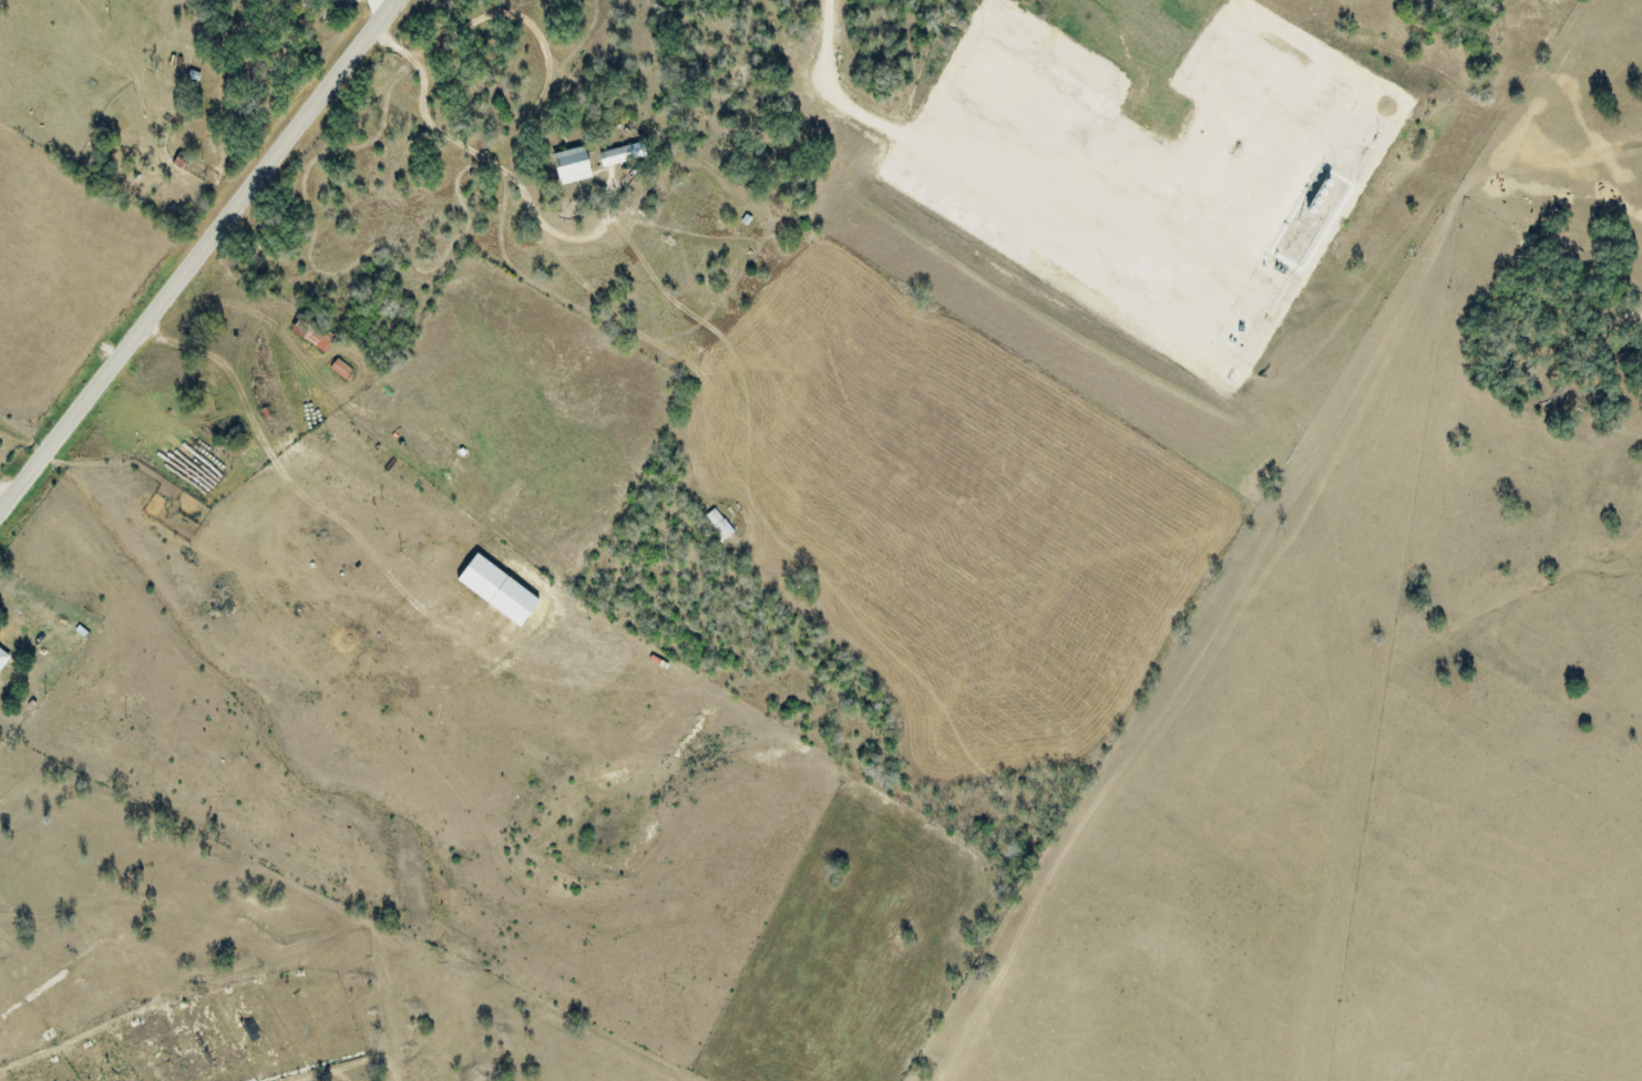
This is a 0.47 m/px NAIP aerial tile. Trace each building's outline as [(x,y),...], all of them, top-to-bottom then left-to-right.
[(600,150),(603,165),(647,158),(644,143),(600,150)] [(556,153),(562,184),(594,178),(587,146),(556,153)] [(292,333),(327,352),(335,337),(301,318),(292,333)] [(353,370),(338,358),(330,369),(345,381),(353,370)] [(543,602),(480,553),(459,580),(522,629),(543,602)] [(11,657),(0,648),(0,671),(11,657)]
